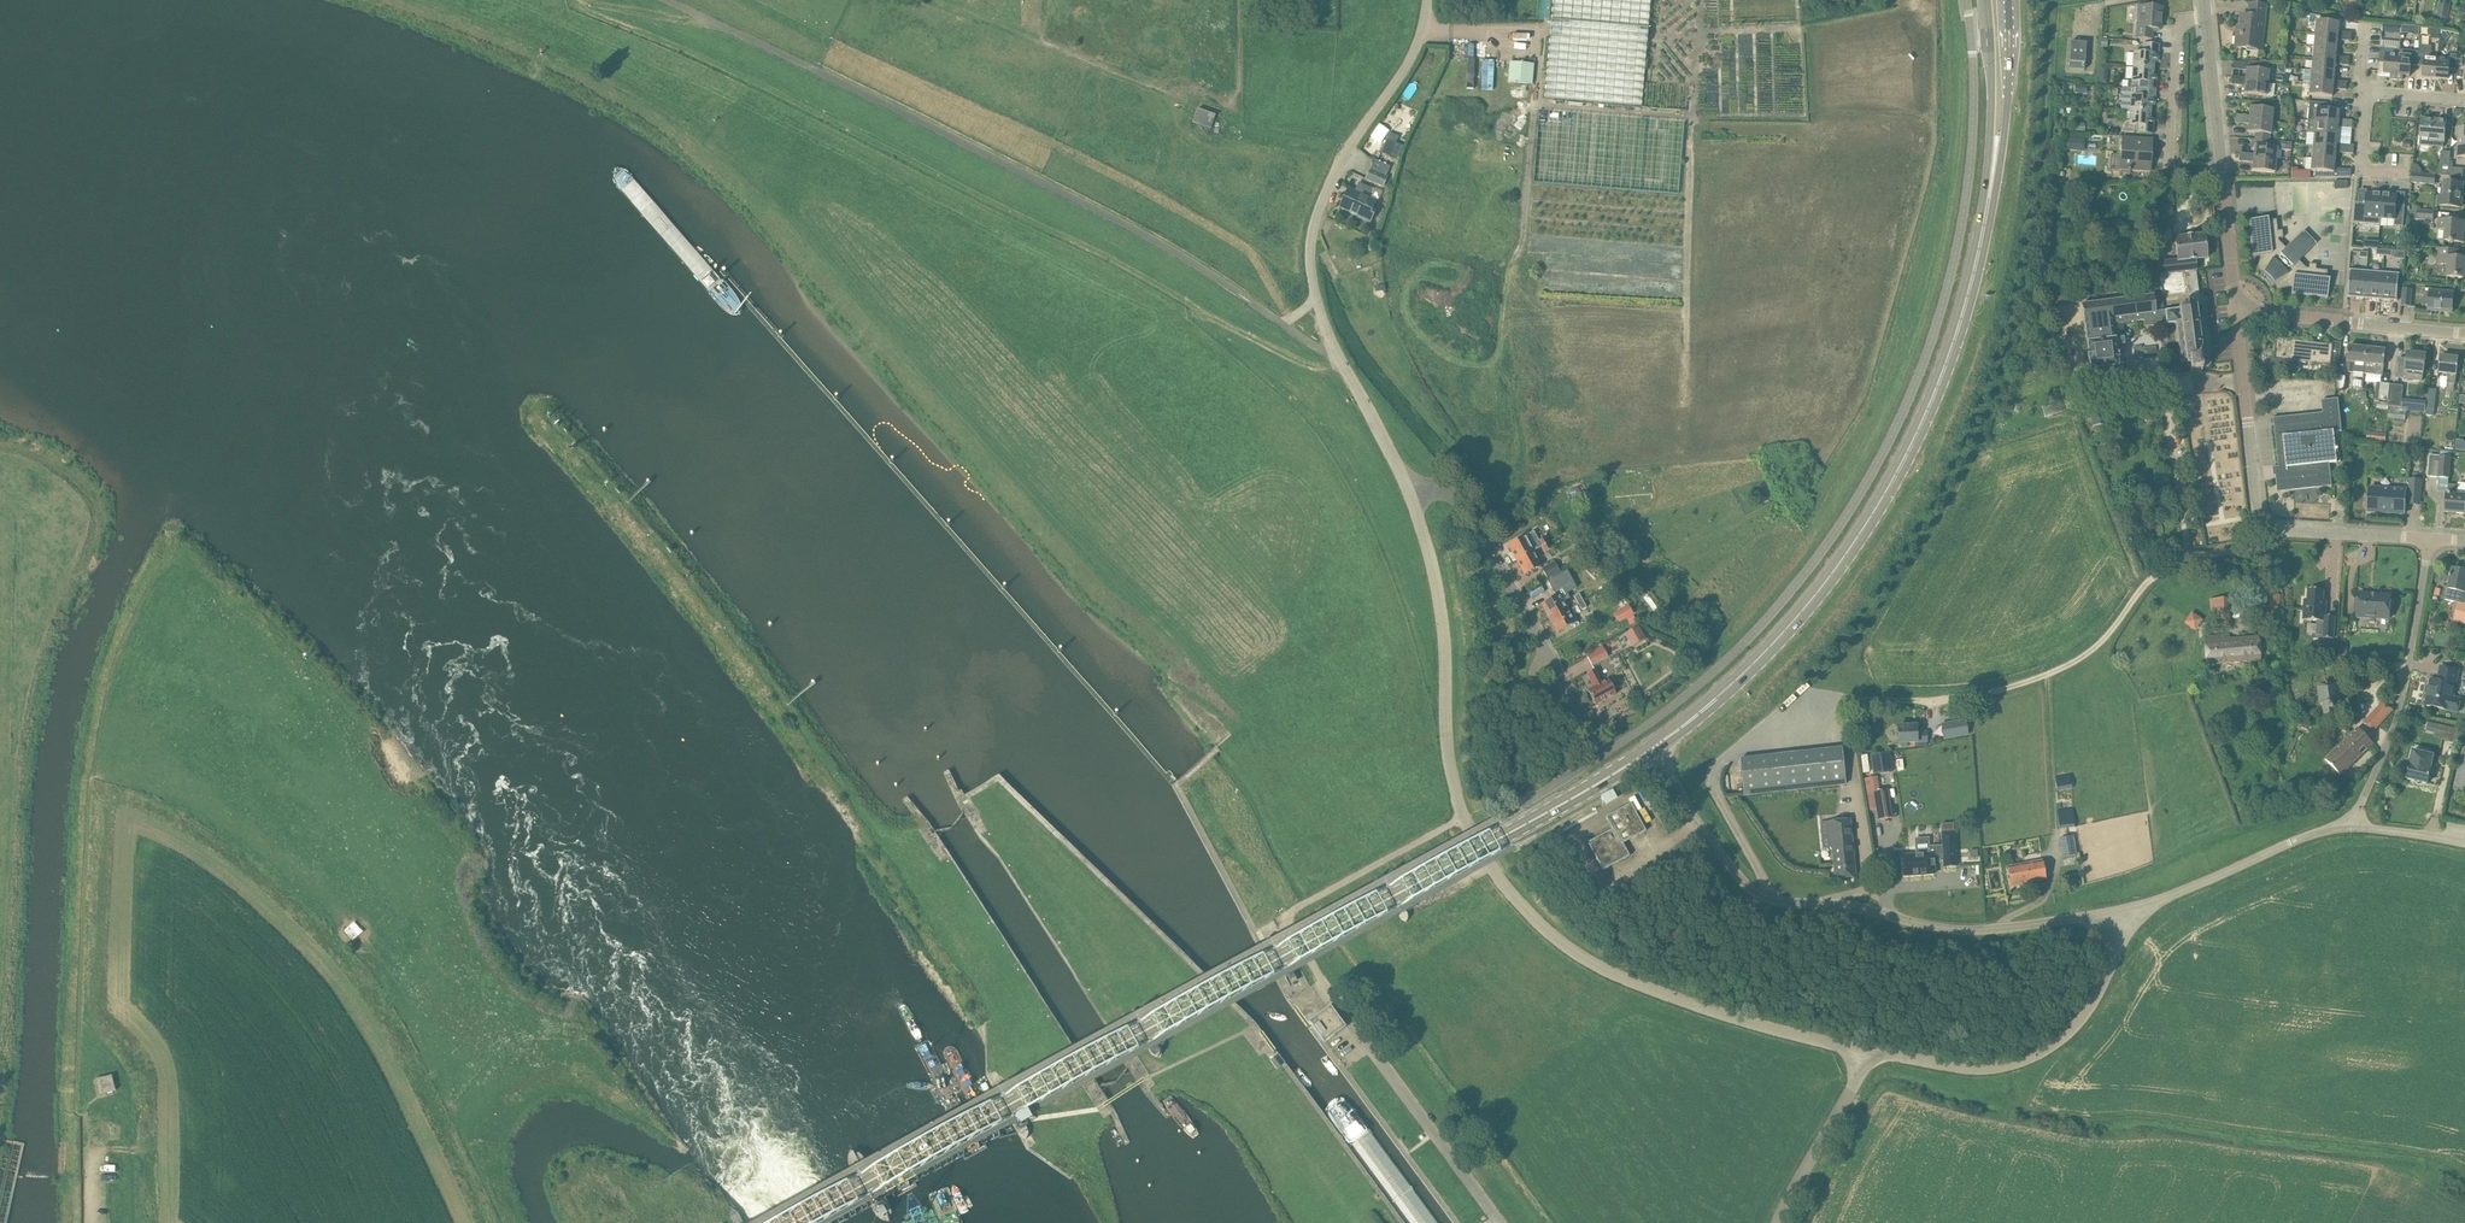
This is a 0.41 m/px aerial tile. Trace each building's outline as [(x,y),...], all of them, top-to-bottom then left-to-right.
[(1642,106),(1651,0),(1553,0),(1545,98),(1642,106)] [(2437,17),(2448,19),(2452,0),(2440,0),(2437,17)] [(2266,7),(2247,5),(2246,16),(2241,15),(2239,35),(2236,34),(2235,47),(2261,50),(2265,18),(2266,7)] [(2160,29),(2162,7),(2139,6),(2137,38),(2152,39),(2153,28),(2160,29)] [(2316,21),(2315,33),(2343,36),(2343,32),(2338,31),(2339,23),(2316,21)] [(2402,33),(2402,25),(2383,23),(2383,32),(2402,33)] [(2402,25),(2402,33),(2410,34),(2411,26),(2402,25)] [(2315,33),(2314,45),(2336,47),(2337,39),(2347,40),(2348,32),(2343,32),(2343,36),(2315,33)] [(2450,37),(2446,32),(2440,38),(2444,42),(2450,37)] [(2071,41),(2069,69),(2085,70),(2087,43),(2071,41)] [(2154,61),(2158,62),(2159,44),(2144,43),(2143,53),(2134,52),(2133,67),(2154,68),(2154,61)] [(2314,45),(2313,58),(2341,60),(2341,56),(2336,56),(2336,47),(2314,45)] [(2419,51),(2418,66),(2424,67),(2423,77),(2437,78),(2438,57),(2432,57),(2433,47),(2419,45),(2419,51)] [(2397,77),(2400,49),(2387,48),(2381,48),(2379,62),(2385,63),(2384,74),(2391,74),(2390,77),(2397,77)] [(2411,65),(2418,66),(2419,51),(2400,49),(2397,77),(2404,78),(2404,75),(2410,76),(2411,65)] [(2438,57),(2437,78),(2448,79),(2449,69),(2456,70),(2457,55),(2451,54),(2450,58),(2438,57)] [(2313,58),(2312,70),(2334,72),(2335,64),(2345,65),(2345,57),(2341,56),(2341,60),(2313,58)] [(1481,89),(1494,89),(1494,59),(1481,59),(1481,89)] [(1508,82),(1532,84),(1534,65),(1510,62),(1508,82)] [(2240,80),(2268,83),(2269,71),(2260,70),(2261,63),(2247,62),(2247,69),(2246,77),(2232,75),(2231,84),(2239,85),(2240,80)] [(2128,81),(2128,88),(2156,90),(2157,75),(2153,75),(2154,68),(2133,67),(2132,81),(2128,81)] [(2304,70),(2303,82),(2310,82),(2339,85),(2339,81),(2333,80),(2334,72),(2312,70),(2304,70)] [(2244,94),(2267,96),(2274,97),(2275,84),(2268,83),(2240,80),(2239,85),(2245,85),(2244,94)] [(2310,82),(2309,95),(2332,97),(2333,88),(2342,89),(2343,81),(2339,81),(2339,85),(2310,82)] [(2131,96),(2130,111),(2151,112),(2151,105),(2155,105),(2156,90),(2128,88),(2127,96),(2131,96)] [(2288,96),(2280,95),(2280,103),(2287,104),(2288,96)] [(2307,120),(2344,124),(2344,120),(2338,119),(2339,110),(2330,110),(2330,104),(2317,102),(2309,102),(2308,108),(2307,120)] [(2235,122),(2243,123),(2244,119),(2272,122),(2273,109),(2251,107),(2250,115),(2236,114),(2235,122)] [(1191,122),(1209,129),(1215,116),(1197,109),(1191,122)] [(2151,112),(2130,111),(2130,120),(2128,120),(2127,120),(2126,120),(2125,121),(2124,122),(2123,123),(2122,124),(2122,125),(2121,127),(2121,132),(2134,132),(2135,125),(2138,125),(2138,133),(2153,134),(2154,119),(2150,118),(2151,112)] [(2444,142),(2446,120),(2422,118),(2420,137),(2430,138),(2430,141),(2444,142)] [(2256,133),(2255,139),(2270,141),(2272,122),(2244,119),(2243,123),(2249,124),(2248,132),(2256,133)] [(2307,122),(2307,133),(2314,134),(2337,136),(2338,127),(2347,128),(2348,120),(2344,120),(2344,124),(2307,120),(2307,122)] [(2076,122),(2076,131),(2085,132),(2085,123),(2076,122)] [(2314,134),(2313,146),(2341,148),(2341,152),(2345,153),(2346,144),(2336,144),(2337,136),(2314,134)] [(2123,136),(2120,170),(2150,172),(2152,138),(2123,136)] [(2076,151),(2077,139),(2066,138),(2065,150),(2076,151)] [(1396,143),(1387,139),(1381,152),(1391,156),(1396,143)] [(2240,152),(2239,161),(2247,161),(2248,157),(2276,160),(2277,149),(2291,151),(2291,143),(2282,142),(2270,141),(2255,139),(2255,145),(2254,154),(2240,152)] [(2346,144),(2345,153),(2353,153),(2353,145),(2350,145),(2346,144)] [(2313,146),(2312,158),(2335,160),(2335,152),(2341,152),(2341,148),(2313,146)] [(2439,175),(2449,176),(2450,168),(2451,152),(2441,152),(2439,175)] [(2385,153),(2385,164),(2403,164),(2403,153),(2385,153)] [(2275,173),(2276,160),(2248,157),(2247,161),(2253,162),(2252,170),(2275,173)] [(2312,160),(2311,170),(2318,171),(2327,172),(2327,177),(2351,177),(2351,169),(2334,168),(2334,161),(2335,160),(2312,158),(2312,160)] [(1375,160),(1371,169),(1366,179),(1383,187),(1388,176),(1386,176),(1391,167),(1375,160)] [(2292,167),(2291,178),(2310,178),(2310,172),(2305,172),(2305,171),(2298,171),(2298,167),(2292,167)] [(2450,168),(2449,176),(2464,177),(2464,169),(2450,168)] [(2435,184),(2436,175),(2413,173),(2412,182),(2435,184)] [(2347,181),(2334,181),(2334,189),(2347,189),(2347,181)] [(1340,207),(1361,217),(1371,222),(1376,212),(1373,211),(1377,202),(1368,198),(1373,189),(1359,182),(1355,192),(1349,189),(1340,207)] [(2461,207),(2463,184),(2445,182),(2443,197),(2439,197),(2438,205),(2461,207)] [(2380,225),(2381,219),(2382,195),(2381,194),(2374,193),(2374,194),(2367,193),(2366,203),(2356,202),(2354,222),(2380,225)] [(2384,195),(2382,195),(2381,219),(2395,220),(2394,226),(2403,227),(2405,206),(2397,205),(2398,196),(2390,195),(2390,194),(2384,194),(2384,195)] [(2158,227),(2174,225),(2172,205),(2156,207),(2158,227)] [(2409,219),(2434,221),(2434,211),(2418,210),(2410,209),(2409,219)] [(2276,288),(2277,290),(2287,287),(2292,288),(2292,294),(2328,298),(2329,285),(2330,278),(2326,278),(2327,270),(2316,269),(2317,264),(2309,264),(2309,269),(2306,268),(2299,261),(2310,249),(2317,243),(2304,230),(2286,248),(2279,241),(2278,238),(2283,238),(2282,230),(2277,231),(2276,220),(2269,220),(2268,217),(2249,219),(2253,255),(2259,255),(2259,257),(2260,260),(2257,270),(2259,271),(2261,272),(2264,273),(2266,275),(2268,276),(2270,278),(2271,280),(2273,281),(2274,284),(2275,286),(2276,288)] [(2463,242),(2464,222),(2439,220),(2439,229),(2446,229),(2445,240),(2463,242)] [(2189,271),(2196,271),(2195,260),(2207,258),(2204,234),(2175,238),(2178,260),(2158,263),(2159,274),(2189,271)] [(2464,277),(2464,259),(2453,257),(2454,249),(2440,248),(2439,263),(2448,264),(2447,276),(2464,278),(2464,277)] [(2348,297),(2365,298),(2367,271),(2350,269),(2350,270),(2351,270),(2349,296),(2348,296),(2348,297)] [(2196,271),(2189,271),(2190,277),(2186,277),(2190,302),(2185,303),(2184,302),(2183,302),(2184,304),(2180,308),(2180,309),(2163,311),(2160,312),(2162,324),(2167,323),(2167,324),(2176,322),(2181,362),(2186,362),(2187,364),(2188,365),(2190,365),(2191,372),(2202,370),(2202,365),(2204,367),(2208,367),(2211,364),(2210,360),(2208,359),(2209,358),(2206,338),(2208,338),(2207,329),(2205,329),(2204,320),(2207,319),(2206,305),(2201,306),(2196,271)] [(2365,298),(2381,299),(2383,272),(2367,271),(2365,298)] [(2383,272),(2381,299),(2398,301),(2398,300),(2397,300),(2399,274),(2400,274),(2400,273),(2383,272)] [(2162,294),(2159,274),(2150,276),(2152,295),(2154,295),(2154,296),(2162,294)] [(2403,288),(2402,305),(2411,306),(2413,289),(2403,288)] [(2052,293),(2054,305),(2072,303),(2070,290),(2052,293)] [(2430,291),(2428,310),(2452,312),(2454,293),(2430,291)] [(2162,324),(2160,312),(2156,312),(2154,298),(2154,295),(2152,295),(2082,305),(2084,322),(2085,322),(2087,343),(2093,388),(2129,383),(2129,384),(2151,381),(2152,385),(2161,384),(2160,375),(2159,376),(2157,361),(2155,346),(2141,348),(2141,346),(2133,347),(2135,358),(2136,358),(2136,361),(2136,364),(2119,367),(2116,346),(2125,344),(2122,323),(2144,320),(2145,326),(2158,325),(2162,324)] [(2163,311),(2161,297),(2154,298),(2156,312),(2160,312),(2163,311)] [(2060,333),(2059,329),(2055,327),(2052,329),(2050,332),(2051,335),(2054,338),(2058,337),(2060,333)] [(2273,350),(2272,364),(2292,367),(2292,361),(2339,366),(2340,354),(2333,353),(2334,344),(2277,338),(2276,351),(2273,350)] [(2356,362),(2366,363),(2368,348),(2349,346),(2347,361),(2347,370),(2355,371),(2356,362)] [(2370,348),(2368,348),(2366,363),(2365,372),(2384,374),(2386,350),(2370,348)] [(2415,353),(2407,352),(2407,357),(2407,359),(2398,358),(2396,377),(2423,380),(2424,373),(2426,354),(2425,354),(2425,351),(2415,349),(2415,353)] [(2457,375),(2459,358),(2441,356),(2439,373),(2448,374),(2447,383),(2456,384),(2457,375)] [(2346,376),(2338,375),(2336,390),(2344,391),(2346,376)] [(2376,398),(2389,399),(2390,383),(2377,381),(2376,398)] [(2404,385),(2392,384),(2390,405),(2388,417),(2406,420),(2408,407),(2409,395),(2403,395),(2404,385)] [(2434,416),(2435,407),(2437,390),(2437,389),(2429,389),(2428,400),(2427,408),(2426,415),(2434,416)] [(2323,413),(2274,418),(2280,475),(2276,475),(2278,492),(2332,486),(2330,463),(2338,462),(2334,432),(2342,431),(2339,398),(2322,400),(2323,413)] [(2043,406),(2046,417),(2063,413),(2060,401),(2043,406)] [(2090,403),(2093,427),(2107,425),(2104,401),(2090,403)] [(2368,432),(2367,439),(2385,441),(2386,434),(2368,432)] [(2428,477),(2448,478),(2450,457),(2430,455),(2428,477)] [(2422,478),(2410,477),(2409,490),(2421,491),(2422,478)] [(1600,478),(1581,484),(1567,489),(1571,500),(1585,495),(1583,489),(1601,483),(1600,478)] [(2445,512),(2464,514),(2464,483),(2458,483),(2458,486),(2448,485),(2445,512)] [(2370,487),(2368,511),(2405,514),(2406,490),(2370,487)] [(1541,548),(1541,547),(1540,546),(1533,532),(1509,545),(1517,560),(1533,551),(1533,552),(1541,548)] [(1541,547),(1549,543),(1546,537),(1538,541),(1541,547)] [(1549,543),(1541,547),(1544,553),(1552,548),(1549,543)] [(1533,552),(1533,551),(1517,560),(1526,575),(1541,566),(1533,552)] [(1555,561),(1542,568),(1548,579),(1561,572),(1555,561)] [(2456,611),(2464,613),(2464,572),(2452,569),(2446,599),(2458,602),(2456,611)] [(2308,600),(2305,599),(2304,620),(2318,621),(2318,624),(2324,625),(2323,638),(2334,638),(2335,617),(2326,616),(2326,607),(2323,607),(2324,591),(2309,590),(2308,600)] [(2391,596),(2359,593),(2357,615),(2357,616),(2365,616),(2378,617),(2389,618),(2391,596)] [(1578,603),(1583,600),(1579,594),(1574,597),(1578,603)] [(1551,620),(1568,610),(1559,595),(1542,604),(1551,620)] [(2280,598),(2267,597),(2266,611),(2279,612),(2280,598)] [(2210,600),(2212,616),(2215,616),(2228,615),(2227,599),(2210,600)] [(1583,600),(1578,603),(1582,610),(1587,607),(1583,600)] [(1614,612),(1620,622),(1634,614),(1628,604),(1614,612)] [(1571,616),(1568,610),(1551,620),(1558,633),(1578,622),(1574,615),(1571,616)] [(2184,623),(2194,630),(2202,619),(2191,612),(2184,623)] [(1628,632),(1634,645),(1645,640),(1638,627),(1628,632)] [(2261,660),(2259,636),(2230,639),(2229,635),(2204,637),(2206,664),(2216,663),(2216,664),(2261,660)] [(2324,642),(2323,653),(2333,654),(2334,643),(2324,642)] [(1590,665),(1608,658),(1604,646),(1586,653),(1590,665)] [(2348,658),(2348,647),(2339,647),(2339,657),(2348,658)] [(2446,710),(2446,709),(2458,712),(2460,702),(2449,700),(2452,685),(2455,685),(2459,671),(2443,667),(2440,681),(2431,679),(2425,705),(2446,710)] [(1602,683),(1595,670),(1588,674),(1595,687),(1588,691),(1596,705),(1616,694),(1608,680),(1602,683)] [(2323,705),(2324,715),(2337,713),(2336,704),(2341,703),(2341,702),(2339,685),(2337,683),(2320,686),(2319,688),(2321,704),(2323,705)] [(2374,732),(2394,711),(2383,701),(2364,723),(2374,732)] [(1966,719),(1941,724),(1944,739),(1968,734),(1966,719)] [(2460,729),(2438,724),(2435,735),(2444,737),(2443,740),(2457,743),(2460,729)] [(1899,743),(1917,742),(1926,742),(1925,731),(1917,731),(1917,726),(1898,726),(1899,743)] [(2358,728),(2326,760),(2341,776),(2374,744),(2358,728)] [(2453,789),(2464,792),(2464,743),(2464,742),(2453,789)] [(1740,759),(1744,797),(1847,786),(1843,747),(1740,759)] [(2427,783),(2434,755),(2413,750),(2407,779),(2427,783)] [(1860,754),(1863,772),(1869,771),(1866,753),(1860,754)] [(2071,775),(2055,777),(2057,791),(2073,788),(2071,775)] [(1864,779),(1869,811),(1876,810),(1877,820),(1892,818),(1888,789),(1879,791),(1877,777),(1864,779)] [(1603,871),(1630,856),(1623,844),(1646,831),(1631,804),(1606,817),(1613,829),(1588,843),(1603,871)] [(1558,832),(1583,820),(1578,810),(1553,822),(1558,832)] [(2058,815),(2059,829),(2075,827),(2073,813),(2058,815)] [(1857,877),(1850,819),(1819,823),(1822,849),(1832,848),(1835,879),(1857,877)] [(1954,832),(1942,833),(1943,854),(1934,854),(1933,853),(1930,853),(1930,849),(1915,850),(1916,855),(1904,855),(1905,876),(1935,874),(1934,862),(1944,861),(1944,867),(1957,866),(1954,832)] [(2062,857),(2077,855),(2073,836),(2059,838),(2062,857)] [(2046,880),(2042,861),(2008,867),(2012,886),(2046,880)] [(1330,1005),(1310,1021),(1326,1042),(1346,1026),(1330,1005)] [(113,1076),(97,1079),(100,1093),(116,1089),(113,1076)] [(848,1163),(873,1210),(878,1215),(880,1217),(884,1218),(889,1219),(891,1214),(892,1209),(891,1204),(865,1158),(861,1152),(856,1150),(850,1148),(848,1153),(848,1158),(848,1163)]
